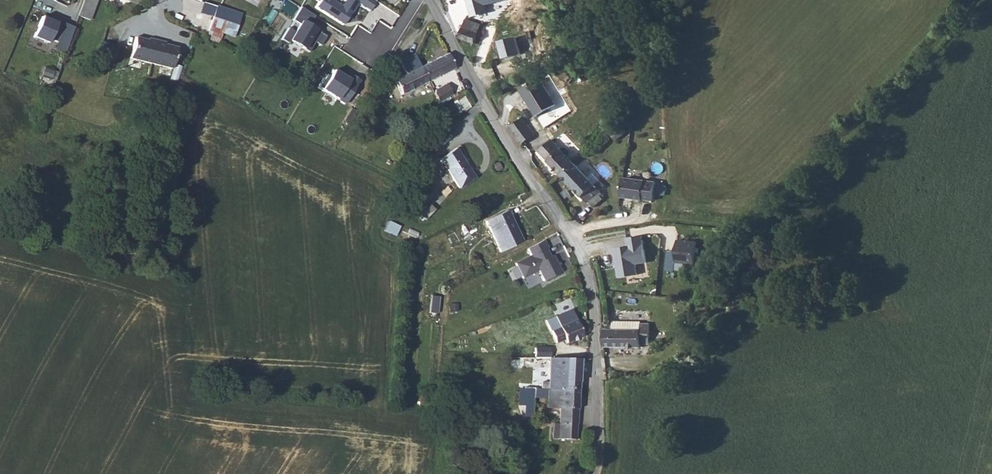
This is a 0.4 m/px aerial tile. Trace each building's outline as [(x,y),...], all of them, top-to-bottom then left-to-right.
[(75,20),(87,24),(95,0),(81,0),(75,20)] [(316,7),(344,24),(358,3),(370,11),(376,1),(375,0),(345,0),(342,5),(334,1),(335,0),(320,0),(316,7)] [(505,0),(468,0),(472,16),(488,12),(486,5),(505,0)] [(241,14),(216,5),(210,22),(223,26),(236,30),(241,14)] [(36,14),(30,36),(54,45),(60,24),(36,14)] [(315,41),(321,44),(327,35),(302,19),(290,41),(310,51),(315,41)] [(481,25),(466,19),(458,38),(474,44),(477,37),(483,39),(486,32),(479,29),(481,25)] [(223,26),(210,22),(203,44),(216,48),(223,26)] [(517,36),(500,40),(504,59),(521,55),(517,36)] [(127,64),(148,69),(153,46),(144,44),(144,46),(132,43),(127,64)] [(148,69),(169,74),(174,53),(162,50),(162,48),(153,46),(148,69)] [(455,68),(446,52),(434,58),(442,74),(455,68)] [(403,95),(428,82),(420,66),(418,61),(413,54),(400,61),(406,73),(394,79),(403,95)] [(442,74),(434,58),(420,66),(428,82),(442,74)] [(334,69),(322,89),(347,103),(361,80),(351,75),(349,79),(334,69)] [(440,103),(454,95),(447,84),(438,90),(433,92),(440,103)] [(452,103),(459,114),(471,106),(464,95),(452,103)] [(520,124),(532,141),(544,133),(533,116),(520,124)] [(547,150),(565,173),(579,162),(561,139),(547,150)] [(477,180),(463,159),(458,151),(443,161),(448,168),(462,190),(477,180)] [(498,162),(494,163),(492,164),(492,167),(492,170),(494,171),(497,172),(500,170),(499,163),(498,162)] [(588,197),(593,202),(604,194),(579,162),(565,173),(578,190),(585,199),(588,197)] [(657,182),(625,177),(622,196),(644,199),(644,198),(655,200),(657,182)] [(416,206),(429,201),(426,194),(413,200),(416,206)] [(504,212),(483,224),(500,255),(521,243),(504,212)] [(637,264),(648,262),(644,234),(627,237),(629,245),(615,247),(620,277),(639,274),(637,264)] [(545,241),(528,249),(531,256),(516,264),(524,279),(539,271),(545,282),(563,273),(554,256),(550,258),(545,250),(549,248),(545,241)] [(676,250),(670,250),(668,271),(676,271),(676,262),(696,263),(697,246),(677,245),(676,250)] [(438,312),(439,295),(431,295),(430,311),(438,312)] [(574,321),(570,310),(543,321),(547,332),(548,331),(552,342),(561,339),(557,328),(574,321)] [(574,321),(557,328),(561,339),(563,343),(580,337),(579,333),(586,331),(581,319),(574,321)] [(612,347),(650,348),(650,344),(659,344),(659,324),(650,324),(649,331),(612,330),(612,347)] [(550,358),(550,346),(535,346),(535,358),(550,358)] [(700,358),(685,355),(683,370),(697,373),(700,358)] [(549,392),(578,391),(577,360),(548,361),(549,385),(549,391),(549,392)] [(579,439),(578,391),(549,392),(549,393),(549,409),(561,409),(562,440),(579,439)] [(527,408),(536,408),(537,392),(527,392),(527,408)]
